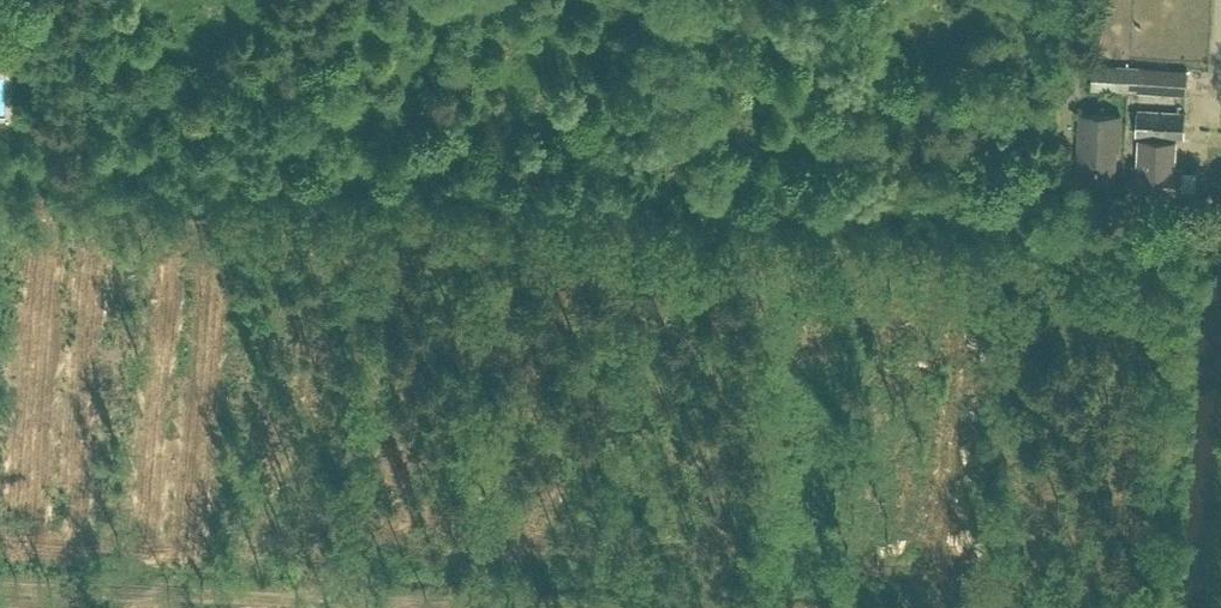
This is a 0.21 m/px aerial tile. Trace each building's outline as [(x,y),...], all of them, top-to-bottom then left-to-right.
[(1091,90),(1187,94),(1187,68),(1092,63),(1091,90)] [(1135,135),(1184,138),(1186,110),(1138,108),(1135,135)] [(1116,148),(1120,148),(1121,115),(1080,113),(1077,184),(1115,186),(1116,148)] [(1138,139),(1137,164),(1133,164),(1132,188),(1181,191),(1183,167),(1175,167),(1176,141),(1138,139)]
